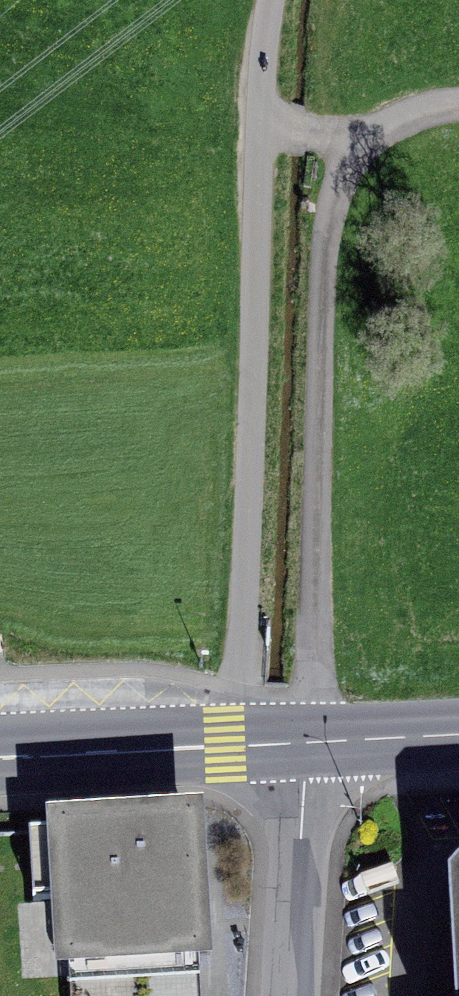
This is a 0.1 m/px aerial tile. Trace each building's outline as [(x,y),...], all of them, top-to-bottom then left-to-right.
[(55,985),(69,984),(70,995),(202,995),(201,979),(215,978),(206,817),(44,826),(45,833),(29,834),(33,908),(51,907),(55,985)]
